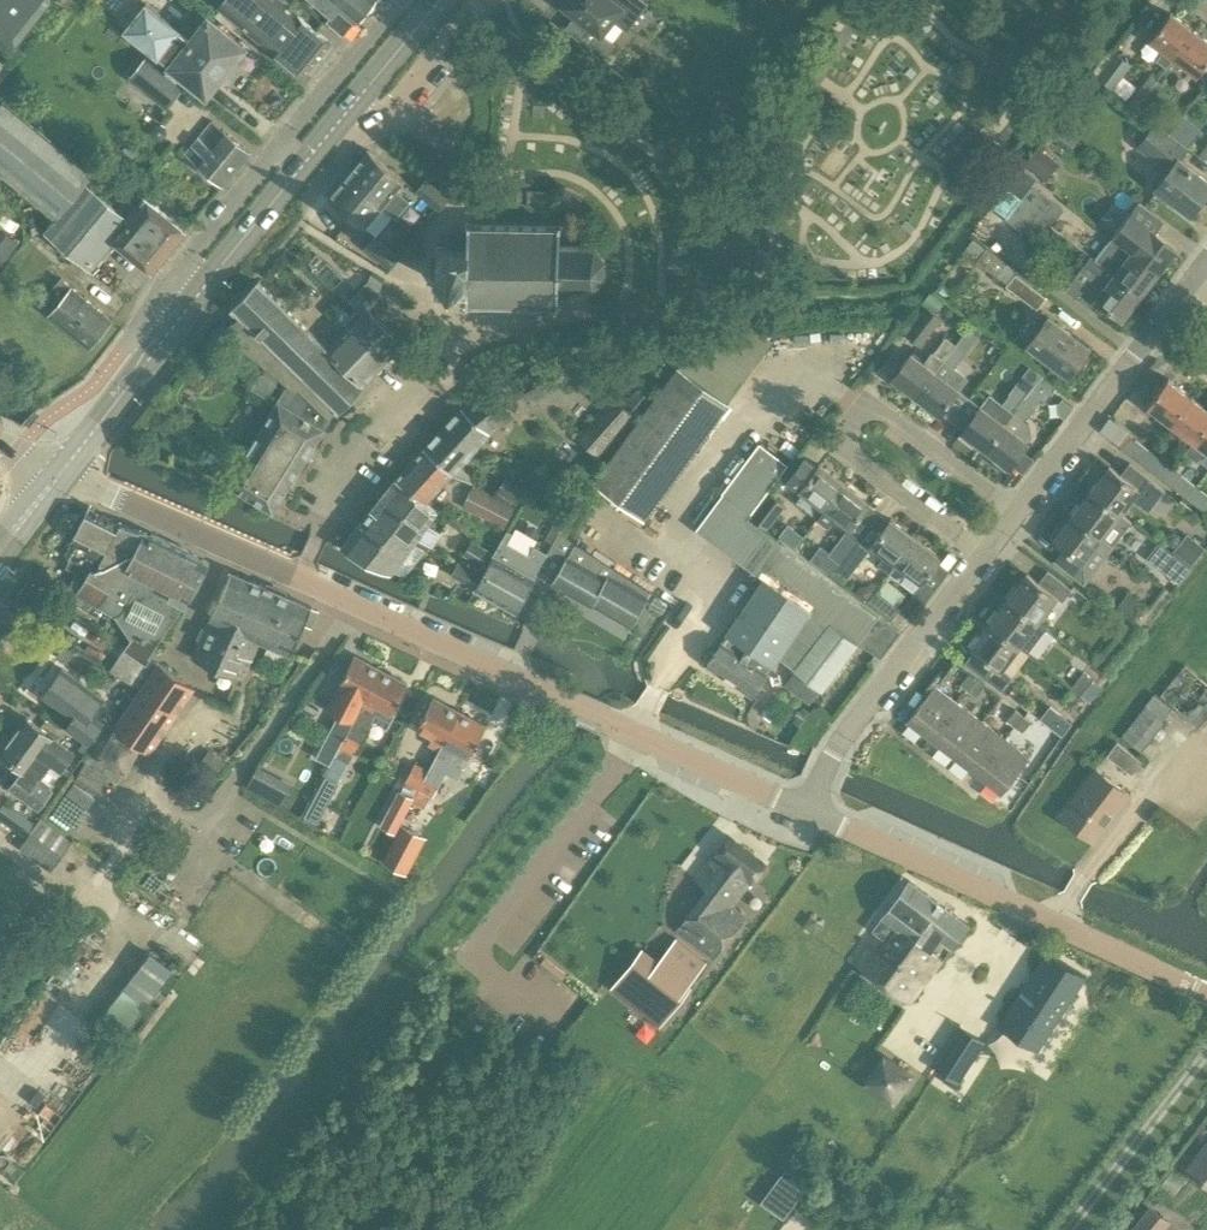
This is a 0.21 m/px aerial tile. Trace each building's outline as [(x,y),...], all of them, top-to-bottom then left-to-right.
[(15,49),(54,0),(0,0),(0,37),(15,49)] [(333,44),(305,21),(306,20),(281,0),(226,0),(220,7),(278,55),(278,54),(306,76),(333,44)] [(345,36),(375,0),(313,0),(332,16),(327,22),(345,36)] [(564,4),(602,33),(614,18),(628,29),(647,3),(643,0),(567,0),(564,4)] [(126,29),(158,54),(162,50),(176,61),(172,65),(208,93),(245,45),(209,18),(188,45),(174,35),(178,29),(146,4),(126,29)] [(1166,67),(1173,57),(1193,30),(1169,12),(1149,39),(1164,50),(1156,59),(1166,67)] [(1193,30),(1173,57),(1197,75),(1206,61),(1206,40),(1193,30)] [(504,39),(515,48),(522,40),(511,31),(504,39)] [(1112,87),(1130,64),(1114,52),(1097,76),(1112,87)] [(129,77),(166,108),(184,86),(147,55),(129,77)] [(1150,74),(1140,88),(1152,97),(1162,83),(1150,74)] [(1152,97),(1140,88),(1137,92),(1130,102),(1141,111),(1152,97)] [(57,220),(48,230),(93,269),(115,241),(154,272),(188,230),(135,188),(118,210),(85,184),(94,172),(3,99),(0,103),(0,174),(57,220)] [(1072,103),(1050,128),(1072,147),(1094,123),(1072,103)] [(224,186),(251,153),(252,152),(214,121),(186,154),(224,186)] [(1156,185),(1191,212),(1206,192),(1206,179),(1178,157),(1185,147),(1155,123),(1138,145),(1169,168),(1156,185)] [(1204,159),(1206,161),(1206,144),(1199,155),(1204,159)] [(1047,180),(1061,163),(1039,146),(1026,163),(1047,180)] [(370,149),(347,176),(382,206),(397,218),(411,201),(396,189),(405,179),(370,149)] [(104,161),(103,172),(120,173),(121,162),(118,158),(110,157),(104,161)] [(347,176),(329,198),(365,227),(382,206),(347,176)] [(427,178),(418,189),(440,208),(450,197),(427,178)] [(1006,218),(1016,226),(1043,191),(1032,183),(1006,218)] [(807,211),(820,207),(814,190),(802,194),(807,211)] [(1027,235),(1041,216),(1054,200),(1043,191),(1016,226),(1027,235)] [(1065,208),(1054,200),(1041,216),(1052,224),(1065,208)] [(1177,247),(1155,230),(1164,218),(1141,200),(1131,212),(1113,236),(1158,270),(1177,247)] [(446,234),(446,248),(438,248),(437,282),(447,282),(447,301),(467,301),(464,306),(467,307),(469,304),(478,304),(478,312),(491,312),(491,305),(533,306),(533,313),(546,313),(546,305),(556,305),(559,308),(561,306),(558,303),(559,286),(592,286),(604,275),(604,258),(594,246),(559,247),(560,228),(563,225),(560,223),(557,226),(470,225),(468,223),(466,225),(468,227),(468,235),(446,234)] [(20,241),(0,225),(0,267),(20,241)] [(366,247),(389,266),(398,254),(376,236),(366,247)] [(1113,236),(1096,258),(1141,293),(1158,270),(1113,236)] [(984,266),(1007,283),(1006,284),(1038,308),(1046,296),(1016,274),(1018,272),(973,238),(962,253),(979,266),(984,266)] [(1091,257),(1083,266),(1090,271),(1082,282),(1074,276),(1066,287),(1090,306),(1096,298),(1121,318),(1141,293),(1096,258),(1094,260),(1091,257)] [(61,278),(40,304),(50,312),(49,314),(90,348),(112,320),(61,278)] [(363,382),(402,341),(369,306),(381,292),(368,280),(350,298),(363,310),(326,347),(363,382)] [(242,346),(290,385),(296,390),(299,388),(330,417),(337,409),(338,410),(364,383),(363,382),(326,347),(326,346),(259,281),(232,309),(243,319),(237,326),(233,321),(223,331),(242,346)] [(906,333),(921,344),(941,317),(927,305),(906,333)] [(1068,374),(1090,345),(1049,315),(1028,344),(1068,374)] [(954,344),(915,395),(939,414),(959,388),(960,389),(969,378),(955,367),(976,339),(966,331),(955,345),(954,344)] [(761,357),(736,339),(731,334),(698,348),(694,345),(679,366),(678,365),(593,482),(644,520),(729,403),(728,402),(761,357)] [(932,351),(925,361),(913,351),(892,378),(915,395),(954,344),(946,337),(934,353),(932,351)] [(567,379),(555,358),(517,379),(529,400),(567,379)] [(962,431),(985,449),(1042,376),(1043,377),(1045,374),(1031,363),(1009,391),(1012,394),(1004,404),(1001,402),(993,413),(982,405),(962,431)] [(268,397),(278,382),(262,372),(253,388),(268,397)] [(985,449),(1008,467),(1029,441),(1018,432),(1026,421),(1023,419),(1039,399),(1051,408),(1063,393),(1043,377),(1042,376),(985,449)] [(1147,405),(1170,424),(1192,395),(1169,377),(1147,405)] [(514,412),(490,382),(462,404),(442,426),(473,452),(486,436),(514,412)] [(290,385),(229,484),(273,511),(324,428),(323,427),(330,417),(299,388),(296,390),(290,385)] [(576,437),(597,456),(648,399),(636,390),(623,406),(612,396),(576,437)] [(1193,441),(1206,423),(1206,406),(1192,395),(1170,424),(1193,441)] [(1205,450),(1206,452),(1206,423),(1193,441),(1185,452),(1197,461),(1205,450)] [(452,472),(459,475),(471,481),(475,476),(462,466),(473,452),(442,426),(423,446),(424,447),(452,472)] [(1141,462),(1150,450),(1131,436),(1122,447),(1141,462)] [(880,614),(841,584),(842,583),(831,575),(810,559),(809,560),(779,536),(777,539),(766,531),(770,527),(752,514),(751,513),(790,463),(760,441),(722,491),(723,492),(696,528),(764,580),(738,618),(751,627),(747,635),(776,656),(777,656),(778,656),(822,690),(859,642),(880,614)] [(396,477),(427,501),(452,472),(424,447),(396,477)] [(1141,462),(1164,479),(1173,468),(1150,450),(1141,462)] [(787,479),(803,491),(796,501),(817,518),(844,482),(819,463),(817,466),(804,457),(787,479)] [(1121,512),(1132,498),(1149,511),(1165,490),(1153,481),(1155,480),(1130,461),(1121,472),(1110,464),(1090,489),(1121,512)] [(1164,479),(1187,497),(1196,485),(1173,468),(1164,479)] [(513,508),(473,488),(474,485),(471,481),(459,475),(456,484),(453,485),(452,486),(458,490),(470,492),(464,506),(504,526),(513,508)] [(526,491),(505,476),(496,490),(517,505),(526,491)] [(437,509),(427,501),(396,477),(383,493),(427,524),(437,509)] [(827,526),(835,516),(850,526),(869,501),(844,482),(817,518),(827,526)] [(1187,497),(1206,512),(1206,494),(1196,485),(1187,497)] [(1102,537),(1103,536),(1114,544),(1132,521),(1121,512),(1090,489),(1072,513),(1102,537)] [(770,490),(752,514),(770,527),(788,503),(770,490)] [(383,493),(371,508),(416,541),(417,539),(427,524),(383,493)] [(117,619),(126,632),(131,639),(110,670),(132,684),(146,664),(146,665),(151,658),(150,657),(185,604),(185,605),(209,561),(153,534),(119,524),(88,508),(67,551),(68,557),(71,558),(67,566),(76,572),(73,579),(64,597),(88,612),(93,603),(117,618),(117,619)] [(416,541),(371,508),(343,545),(392,571),(416,541)] [(1054,538),(1064,546),(1055,558),(1080,578),(1091,564),(1085,560),(1095,547),(1106,555),(1114,544),(1103,536),(1102,537),(1072,513),(1054,538)] [(878,564),(889,572),(890,573),(916,537),(891,518),(871,544),(885,554),(878,564)] [(477,588),(476,589),(516,611),(542,562),(559,572),(556,577),(558,585),(591,604),(592,603),(631,625),(651,591),(654,586),(562,528),(549,549),(508,528),(496,554),(485,574),(484,574),(483,576),(483,577),(477,589),(477,588)] [(820,545),(810,559),(831,575),(857,540),(845,531),(830,552),(820,545)] [(908,571),(921,581),(910,595),(922,604),(950,568),(938,559),(940,556),(916,537),(890,573),(894,576),(905,574),(908,571)] [(868,548),(857,540),(831,575),(842,583),(868,548)] [(469,566),(484,574),(485,574),(496,554),(473,542),(466,555),(473,559),(469,566)] [(1183,560),(1174,553),(1161,569),(1170,576),(1183,560)] [(463,581),(477,588),(477,589),(483,577),(483,576),(469,569),(459,564),(452,575),(463,581)] [(215,667),(254,581),(230,570),(193,658),(215,667)] [(1027,573),(1008,597),(1038,620),(1057,596),(1062,600),(1072,588),(1048,570),(1039,581),(1027,573)] [(312,607),(254,581),(215,667),(243,680),(261,640),(291,654),(312,607)] [(867,602),(890,620),(899,608),(876,590),(867,602)] [(1118,608),(1133,620),(1146,603),(1130,591),(1118,608)] [(1008,597),(990,621),(1020,644),(1019,645),(1028,652),(1046,628),(1038,621),(1038,620),(1008,597)] [(859,642),(881,658),(902,630),(880,614),(859,642)] [(729,631),(733,634),(727,642),(723,639),(707,663),(752,693),(768,670),(765,668),(770,660),(773,663),(778,656),(777,656),(776,656),(747,635),(751,627),(738,618),(729,631)] [(1020,644),(990,621),(971,646),(975,649),(966,661),(1002,688),(1011,676),(1001,669),(1019,645),(1020,644)] [(326,740),(316,758),(330,766),(335,756),(381,669),(355,655),(339,685),(340,685),(328,707),(340,714),(326,740)] [(161,664),(116,729),(108,724),(84,759),(87,761),(78,775),(100,789),(109,775),(116,780),(122,771),(125,772),(140,743),(148,749),(192,686),(161,664)] [(1161,697),(1200,725),(1206,716),(1206,680),(1185,664),(1161,697)] [(42,696),(74,719),(67,728),(90,744),(106,721),(94,712),(104,698),(63,668),(42,696)] [(381,669),(335,756),(349,763),(372,720),(388,729),(396,713),(393,711),(408,683),(381,669)] [(1093,677),(1084,670),(1072,687),(1080,694),(1093,677)] [(976,679),(969,674),(961,684),(969,689),(976,679)] [(985,685),(976,679),(969,689),(977,695),(985,685)] [(907,720),(931,738),(959,702),(935,684),(907,720)] [(1149,691),(1126,740),(1149,751),(1172,702),(1149,691)] [(428,744),(439,750),(459,711),(433,697),(417,727),(433,735),(428,744)] [(931,738),(954,756),(982,720),(959,702),(931,738)] [(1052,704),(1041,717),(1064,735),(1074,722),(1052,704)] [(1015,724),(1023,714),(1016,709),(1008,719),(1015,724)] [(486,725),(459,711),(439,750),(450,755),(455,746),(470,755),(486,725)] [(1023,714),(1015,724),(1024,731),(1032,721),(1023,714)] [(54,738),(54,737),(26,717),(13,734),(63,767),(74,752),(54,738)] [(954,756),(977,774),(1005,738),(982,720),(954,756)] [(49,786),(62,769),(63,767),(13,734),(0,752),(23,769),(9,787),(38,808),(53,789),(49,786)] [(1029,756),(1005,738),(977,774),(1002,792),(1029,756)] [(1132,774),(1142,761),(1118,742),(1107,755),(1132,774)] [(214,777),(226,761),(211,748),(198,764),(214,777)] [(418,787),(427,770),(415,763),(405,781),(406,781),(418,787)] [(256,767),(247,785),(285,803),(293,785),(256,767)] [(432,795),(442,777),(427,770),(418,787),(413,797),(411,801),(425,808),(432,795)] [(1129,795),(1097,770),(1062,816),(1094,841),(1129,795)] [(326,777),(303,819),(315,826),(338,783),(326,777)] [(395,832),(411,801),(413,797),(401,791),(399,790),(381,824),(395,832)] [(0,810),(0,817),(21,833),(30,820),(6,803),(0,810)] [(20,846),(52,869),(73,839),(42,816),(20,846)] [(404,827),(386,861),(405,871),(423,837),(404,827)] [(733,906),(766,862),(729,835),(696,879),(706,887),(676,930),(713,958),(745,916),(733,906)] [(881,916),(882,917),(941,961),(951,948),(952,948),(969,924),(909,879),(881,916)] [(856,961),(910,1002),(941,961),(882,917),(873,929),(877,932),(856,961)] [(638,953),(612,987),(661,1025),(691,986),(689,984),(707,962),(676,938),(655,965),(638,953)] [(1046,950),(998,1024),(999,1025),(1002,1021),(1029,1038),(1039,1024),(1050,1031),(1087,976),(1046,950)] [(125,1031),(174,970),(151,951),(102,1013),(125,1031)] [(946,1045),(932,1066),(946,1075),(959,1083),(972,1062),(946,1045)] [(884,1057),(867,1082),(893,1100),(910,1074),(884,1057)] [(1187,1168),(1206,1184),(1206,1141),(1187,1168)] [(787,1165),(761,1200),(784,1217),(810,1183),(787,1165)] [(1150,1206),(1131,1229),(1162,1229),(1169,1221),(1150,1206)]
